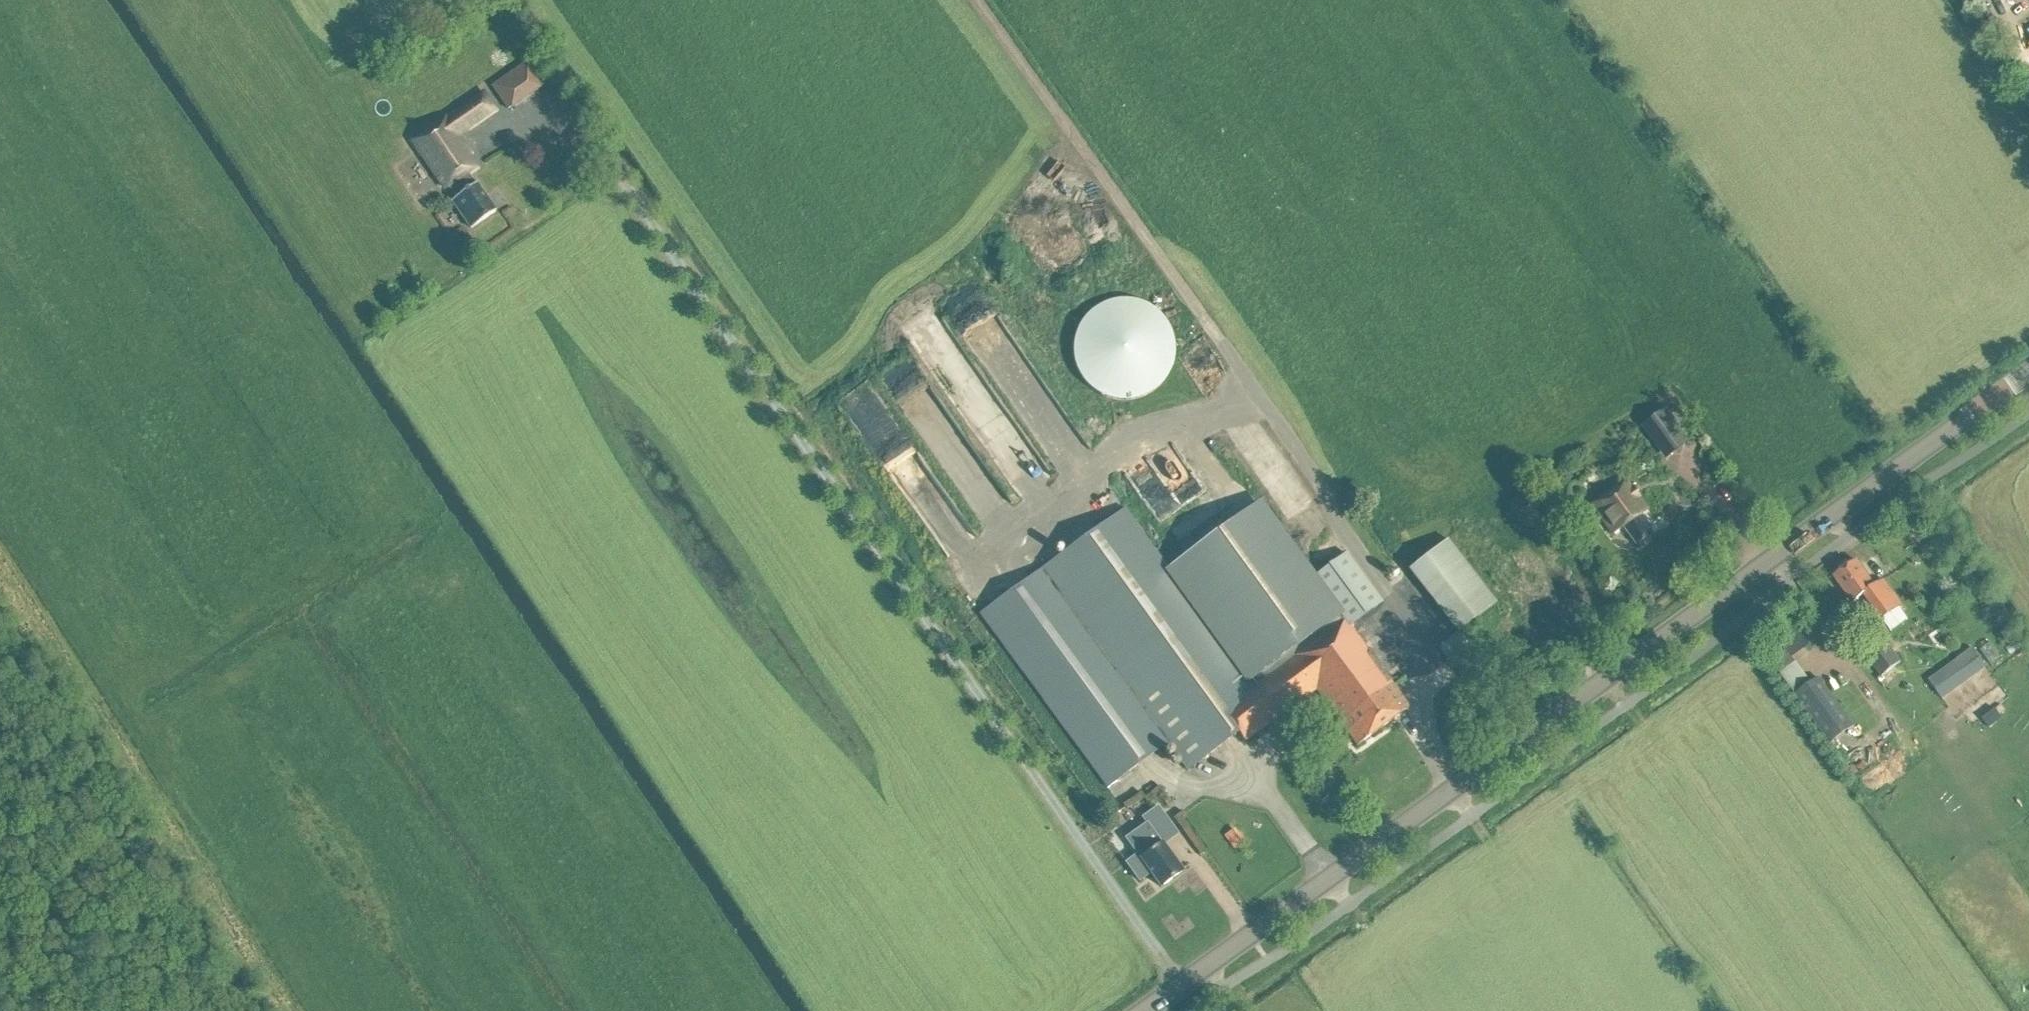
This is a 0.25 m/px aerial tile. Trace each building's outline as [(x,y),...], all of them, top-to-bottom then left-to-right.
[(492,87),(508,110),(543,86),(527,62),(492,87)] [(473,186),(466,175),(474,170),(465,158),(470,154),(458,136),(494,111),(480,92),(410,141),(445,190),(449,187),(456,198),(475,226),(495,212),(476,184),(473,186)] [(1098,307),(1076,377),(1156,402),(1184,316),(1121,296),(1116,312),(1098,307)] [(960,347),(953,329),(920,342),(927,360),(960,347)] [(1663,461),(1689,444),(1666,409),(1640,426),(1663,461)] [(1645,472),(1636,478),(1640,484),(1648,478),(1645,472)] [(1645,531),(1650,528),(1641,515),(1646,510),(1625,481),(1591,505),(1612,535),(1622,528),(1635,545),(1649,535),(1645,531)] [(1261,500),(1168,568),(1253,684),(1346,617),(1261,500)] [(1253,684),(1168,568),(1125,509),(979,615),(1107,788),(1168,744),(1188,772),(1239,734),(1244,742),(1316,690),(1356,746),(1409,708),(1348,625),(1381,601),(1346,553),(1318,574),(1348,616),(1346,617),(1253,684)] [(1416,563),(1460,632),(1502,605),(1458,536),(1416,563)] [(1875,587),(1856,561),(1833,577),(1852,603),(1864,595),(1885,625),(1889,622),(1886,618),(1902,607),(1883,581),(1875,587)] [(1468,645),(1458,632),(1439,647),(1449,660),(1468,645)] [(1882,677),(1901,661),(1881,636),(1861,653),(1882,677)] [(1942,697),(1985,666),(1974,652),(1931,682),(1942,697)] [(1855,727),(1819,678),(1794,695),(1830,745),(1855,727)] [(1160,888),(1182,872),(1164,847),(1179,836),(1159,807),(1143,818),(1147,824),(1126,839),(1137,855),(1126,863),(1139,882),(1150,874),(1160,888)]
